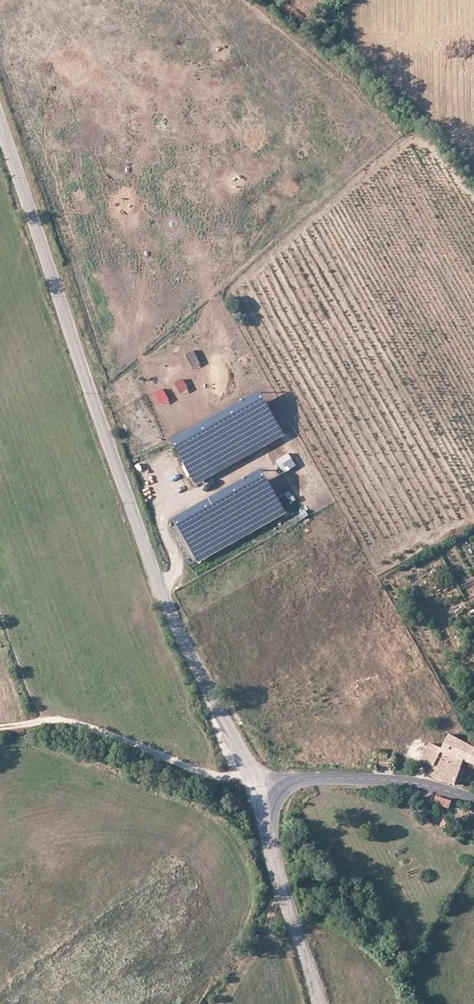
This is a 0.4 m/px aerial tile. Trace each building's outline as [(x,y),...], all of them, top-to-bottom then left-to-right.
[(185,355),(193,369),(201,364),(194,350),(185,355)] [(182,378),(174,384),(181,396),(190,391),(182,378)] [(154,394),(160,407),(170,402),(163,389),(154,394)] [(263,394),(176,443),(199,486),(287,437),(263,394)] [(280,467),(293,460),(289,454),(277,462),(280,467)] [(264,473),(178,522),(202,564),(288,514),(264,473)] [(445,694),(436,698),(440,705),(448,701),(445,694)] [(451,736),(443,751),(441,755),(452,759),(464,763),(470,765),(473,767),(473,748),(451,736)] [(443,751),(430,744),(421,761),(434,767),(441,755),(443,751)] [(434,767),(429,777),(443,783),(452,759),(441,755),(434,767)] [(452,759),(443,783),(454,787),(464,763),(452,759)] [(450,808),(452,802),(437,797),(435,803),(450,808)]
